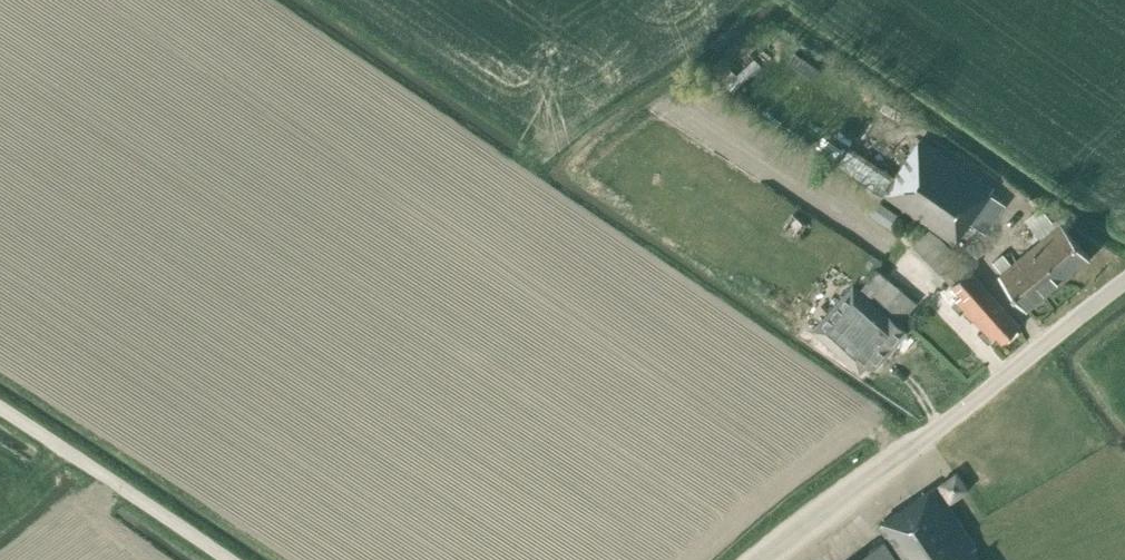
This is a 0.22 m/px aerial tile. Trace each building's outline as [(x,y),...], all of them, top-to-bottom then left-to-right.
[(882,194),(953,243),(992,188),(920,137),(882,194)] [(857,172),(886,187),(894,171),(866,156),(857,172)] [(888,224),(896,212),(879,200),(871,212),(888,224)] [(1027,310),(1089,258),(1061,222),(998,274),(1027,310)] [(1020,326),(986,290),(956,256),(950,248),(940,236),(928,228),(912,244),(939,272),(960,295),(951,304),(960,314),(964,310),(980,327),(976,331),(988,343),(996,336),(1001,342),(1020,326)] [(871,294),(886,277),(876,269),(861,288),(871,297),(872,296),(871,294)] [(871,294),(872,296),(899,320),(916,301),(888,275),(886,277),(871,294)] [(906,331),(853,282),(814,326),(805,318),(798,326),(809,335),(813,331),(859,372),(868,360),(875,366),(906,331)] [(950,501),(955,498),(968,490),(956,472),(938,484),(950,501)] [(972,550),(975,548),(934,486),(878,523),(903,559),(978,559),(972,550)] [(884,540),(853,559),(897,559),(884,540)]
